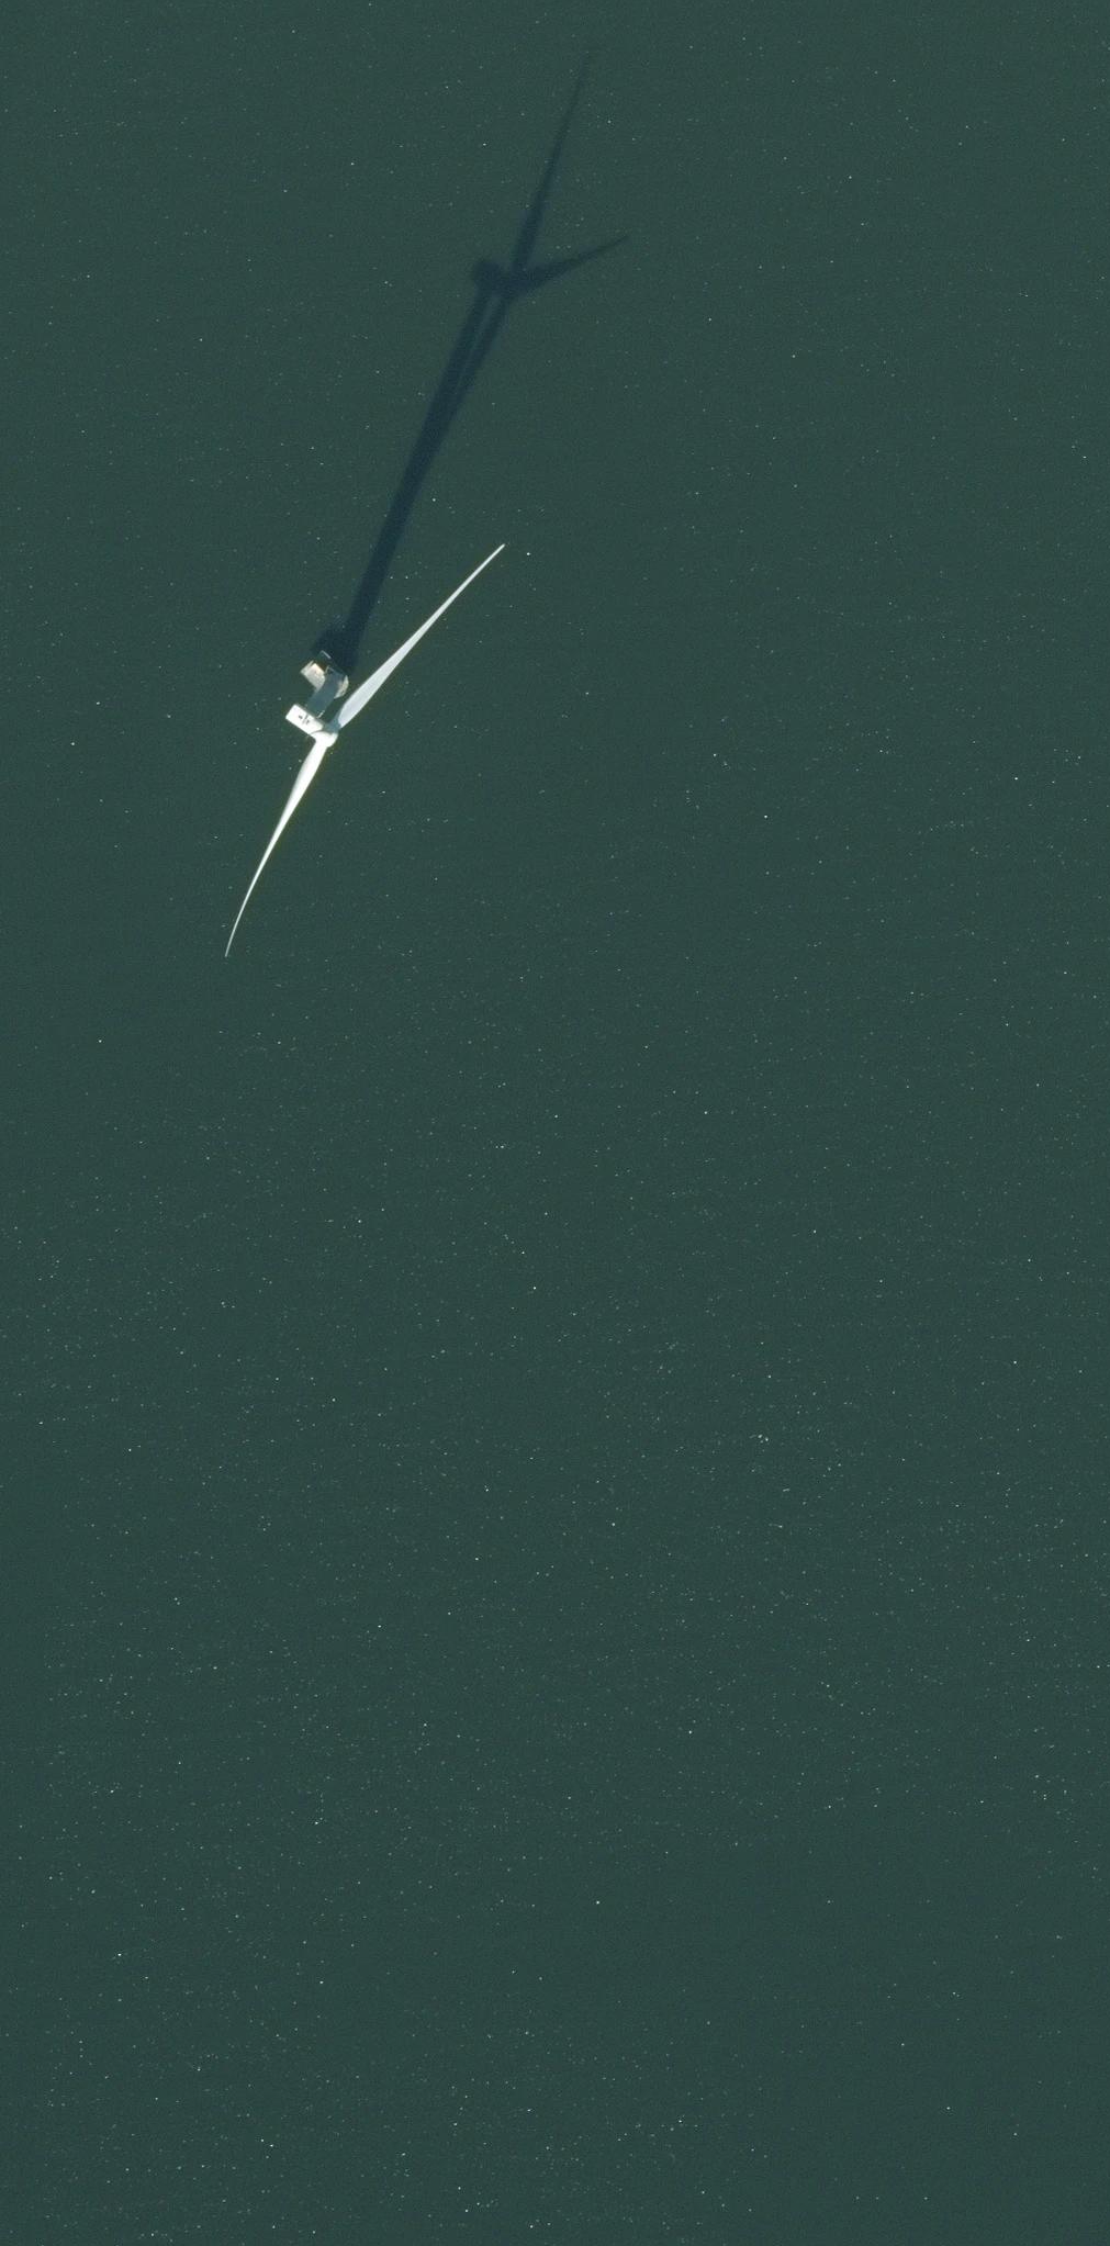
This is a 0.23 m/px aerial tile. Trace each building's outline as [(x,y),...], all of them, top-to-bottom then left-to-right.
[(329,675),(328,678),(329,682),(330,684),(331,687),(333,688),(337,689),(340,689),(344,688),(345,686),(347,684),(348,681),(348,678),(347,675),(345,673),(342,670),(339,670),(336,670),(333,671),(331,673),(329,675)]
